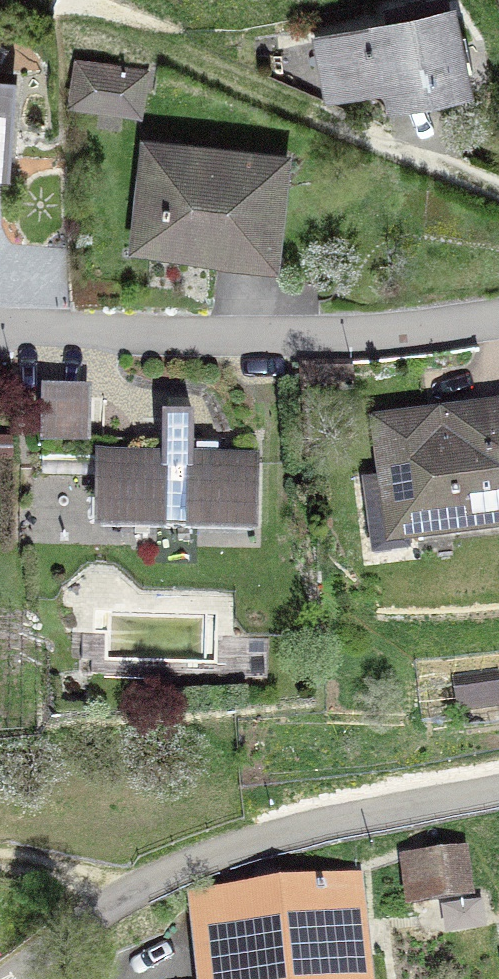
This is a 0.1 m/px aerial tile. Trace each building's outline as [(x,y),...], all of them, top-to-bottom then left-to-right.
[(439,89),(464,84),(450,12),(434,16),(432,2),(392,10),(395,24),(319,40),(329,90),(388,78),(390,87),(436,78),(439,89)] [(80,65),(75,100),(136,109),(141,74),(80,65)] [(4,163),(10,88),(0,87),(0,163),(4,163)] [(148,145),(143,192),(163,194),(158,246),(272,259),(282,160),(215,153),(148,145)] [(41,388),(40,441),(90,442),(92,389),(41,388)] [(498,525),(498,408),(485,410),(487,430),(452,435),(449,414),(378,424),(385,480),(365,483),(374,555),(409,550),(408,537),(498,525)] [(102,440),(101,517),(164,518),(164,527),(188,528),(189,519),(252,520),(254,444),(193,442),(194,419),(163,418),(162,442),(102,440)] [(456,851),(404,857),(410,900),(462,894),(456,851)] [(198,896),(207,978),(368,978),(355,878),(198,896)]
